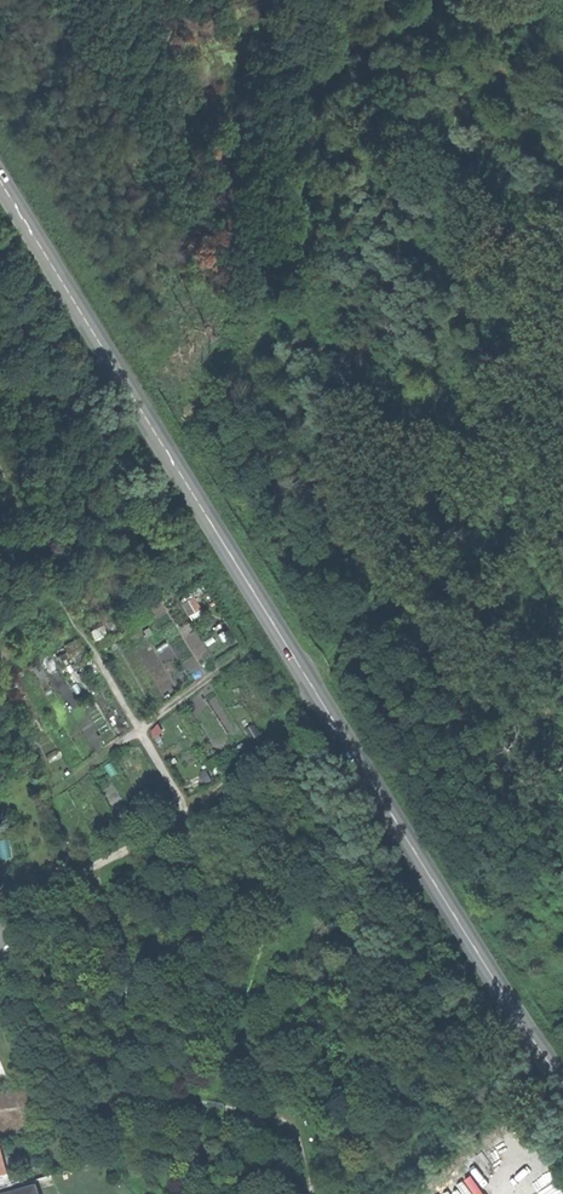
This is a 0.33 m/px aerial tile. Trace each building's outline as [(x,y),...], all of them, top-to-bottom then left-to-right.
[(196,595),(182,601),(187,615),(202,609),(196,595)] [(163,599),(151,604),(159,621),(170,615),(163,599)] [(2,1189),(14,1185),(9,1169),(16,1167),(13,1155),(5,1157),(1,1141),(0,1141),(0,1182),(2,1189)] [(557,1176),(528,1178),(529,1193),(543,1193),(542,1191),(551,1190),(551,1193),(553,1193),(558,1193),(557,1176)]
